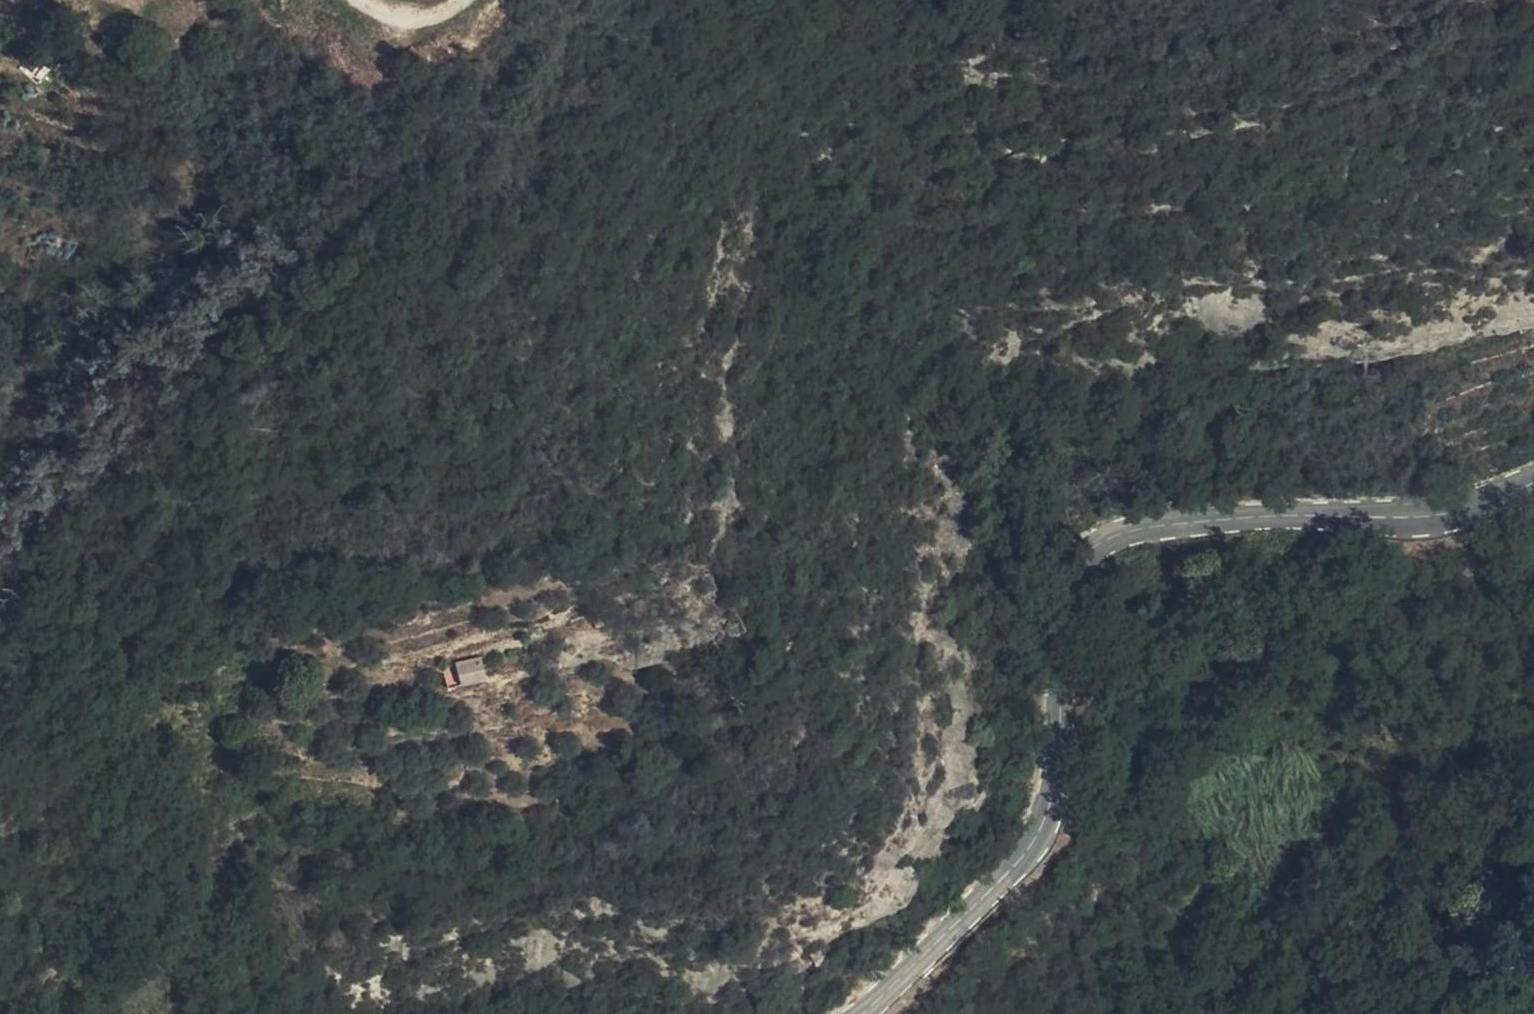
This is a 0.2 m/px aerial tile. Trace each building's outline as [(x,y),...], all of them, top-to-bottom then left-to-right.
[(470,675),(498,669),(495,650),(467,656),(470,675)]
